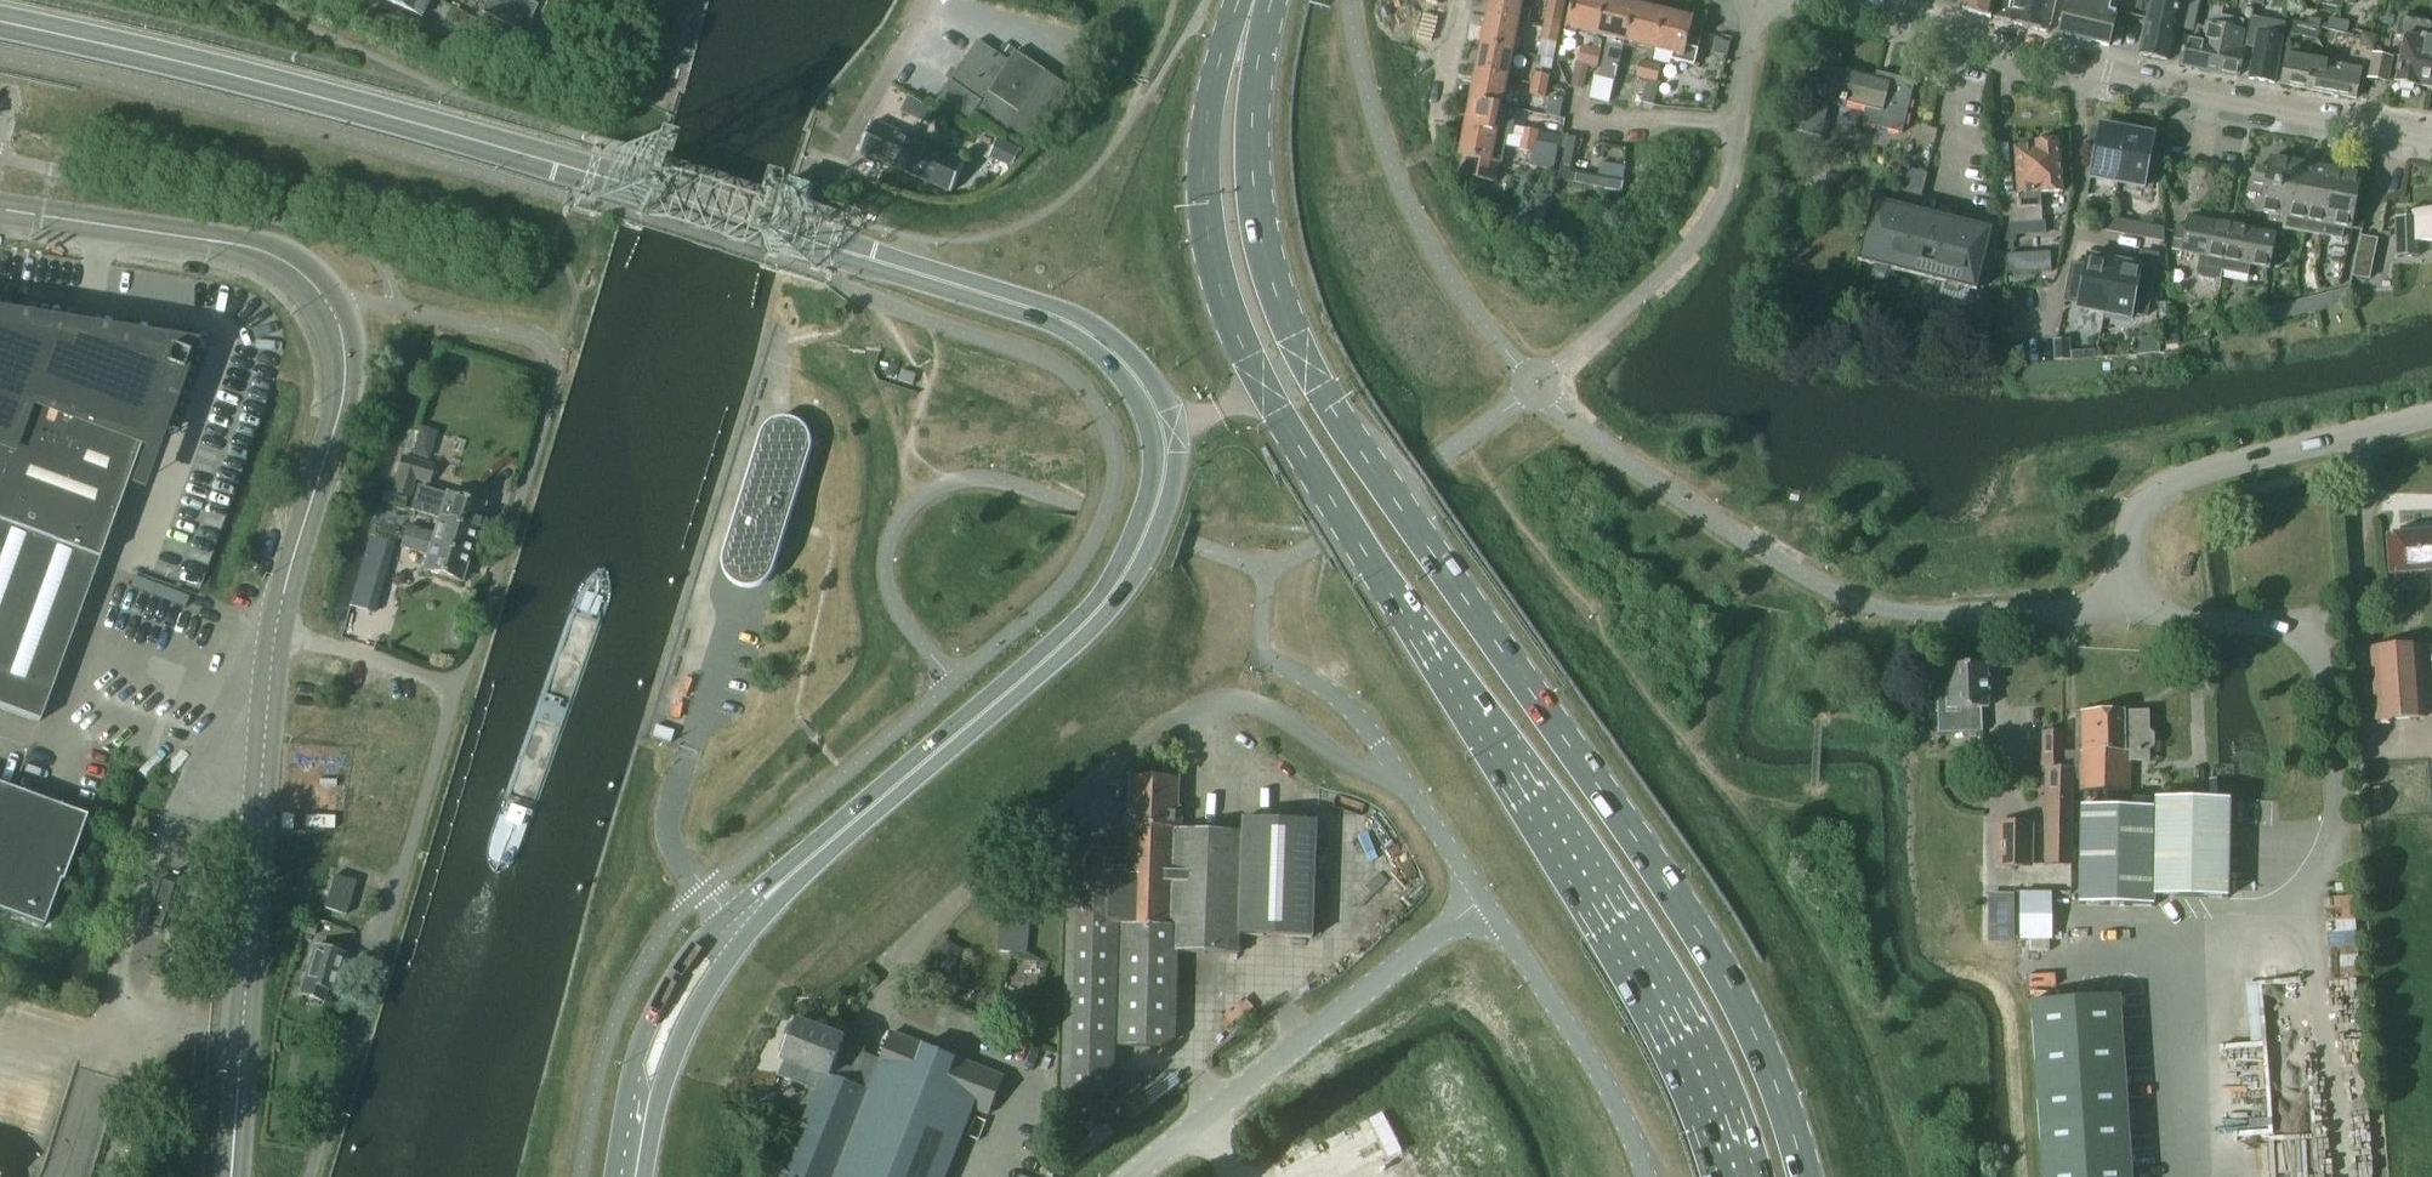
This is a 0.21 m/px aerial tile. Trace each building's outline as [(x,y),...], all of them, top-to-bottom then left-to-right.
[(420,18),(429,0),(384,0),(420,18)] [(481,12),(516,29),(527,34),(531,20),(522,16),(490,0),(487,0),(481,12)] [(505,6),(518,13),(525,0),(508,0),(505,6)] [(1487,18),(1519,24),(1528,26),(1531,13),(1521,11),(1523,0),(1490,0),(1487,18)] [(1543,30),(1558,33),(1565,0),(1549,0),(1543,30)] [(1596,36),(1605,0),(1573,0),(1566,29),(1596,36)] [(1596,36),(1616,41),(1615,48),(1606,46),(1598,78),(1615,83),(1625,43),(1635,5),(1615,0),(1605,0),(1596,36)] [(1963,11),(1991,19),(1995,0),(1966,0),(1963,11)] [(1994,18),(2010,23),(2010,24),(2048,33),(2056,0),(1998,0),(1994,18)] [(2059,35),(2109,47),(2117,13),(2110,12),(2113,0),(2067,0),(2059,35)] [(2168,62),(2181,0),(2152,0),(2139,56),(2168,62)] [(2347,0),(2319,0),(2318,4),(2341,9),(2342,3),(2346,4),(2347,0)] [(525,1),(519,13),(522,14),(529,18),(535,6),(525,1)] [(1664,12),(1635,5),(1625,43),(1654,51),(1664,12)] [(1693,20),(1664,12),(1654,51),(1673,55),(1671,61),(1694,67),(1701,42),(1689,39),(1693,20)] [(1487,18),(1481,46),(1514,52),(1519,24),(1487,18)] [(2397,36),(2405,38),(2396,85),(2397,85),(2401,91),(2412,93),(2418,89),(2419,89),(2419,88),(2429,90),(2431,77),(2431,24),(2400,18),(2397,36)] [(2252,19),(2246,47),(2255,48),(2249,80),(2274,84),(2285,25),(2252,19)] [(2307,26),(2304,38),(2317,40),(2320,28),(2321,21),(2308,19),(2307,26)] [(2329,19),(2327,29),(2342,33),(2346,34),(2349,23),(2329,19)] [(2186,38),(2180,65),(2238,78),(2244,49),(2242,49),(2245,32),(2239,30),(2241,24),(2224,20),(2223,27),(2206,23),(2202,41),(2186,38)] [(2293,23),(2290,35),(2304,38),(2307,26),(2293,23)] [(1558,33),(1543,30),(1541,40),(1556,43),(1558,33)] [(2362,33),(2360,45),(2372,48),(2375,36),(2362,33)] [(1595,38),(1592,50),(1599,51),(1602,42),(1595,38)] [(1719,38),(1718,43),(1722,53),(1728,54),(1731,41),(1719,38)] [(937,102),(969,123),(975,113),(1007,134),(1047,73),(1016,52),(1009,62),(978,41),(937,102)] [(1481,46),(1476,73),(1508,80),(1514,52),(1481,46)] [(1589,65),(1592,50),(1582,48),(1578,63),(1573,84),(1583,87),(1589,65)] [(1603,53),(1592,50),(1589,65),(1599,68),(1603,53)] [(1818,51),(1797,132),(1821,138),(1831,98),(1841,100),(1840,103),(1846,104),(1847,101),(1867,106),(1863,124),(1902,134),(1915,82),(1887,75),(1885,84),(1837,72),(1841,57),(1818,51)] [(2368,79),(2387,83),(2392,58),(2373,55),(2368,79)] [(2281,85),(2306,90),(2309,71),(2322,74),(2324,63),(2286,56),(2281,85)] [(1641,103),(1651,64),(1641,61),(1630,105),(1640,107),(1641,103)] [(2309,71),(2306,90),(2356,99),(2362,70),(2324,63),(2322,74),(2309,71)] [(1661,67),(1651,64),(1641,103),(1654,106),(1660,83),(1657,82),(1661,67)] [(1476,73),(1470,101),(1503,107),(1508,80),(1476,73)] [(1535,74),(1533,84),(1548,87),(1550,77),(1535,74)] [(1548,87),(1533,84),(1531,95),(1546,98),(1548,87)] [(1503,107),(1470,101),(1465,128),(1497,135),(1509,137),(1515,109),(1503,107)] [(934,149),(874,123),(859,153),(952,194),(965,163),(937,151),(934,149)] [(2090,178),(2117,183),(2127,131),(2100,126),(2100,129),(2092,128),(2089,148),(2096,149),(2090,178)] [(1497,135),(1465,128),(1459,157),(1464,158),(1460,176),(1496,183),(1500,163),(1492,162),(1497,135)] [(1523,129),(1521,139),(1537,143),(1540,133),(1523,129)] [(2127,131),(2117,183),(2144,188),(2145,185),(2152,186),(2156,166),(2149,165),(2154,136),(2127,131)] [(2017,194),(2002,195),(2004,224),(2005,243),(2015,242),(2014,236),(2013,224),(2042,222),(2041,207),(2040,194),(2062,193),(2059,142),(2057,142),(2053,138),(2053,137),(2041,138),(2041,139),(2038,143),(2036,143),(2036,148),(2015,149),(2017,194)] [(1568,138),(1561,181),(1599,187),(1601,177),(1576,173),(1573,168),(1579,140),(1568,138)] [(1535,153),(1537,145),(1537,143),(1521,139),(1519,149),(1535,153)] [(999,140),(991,158),(1011,167),(1019,150),(999,140)] [(1537,143),(1537,145),(1532,168),(1552,171),(1556,147),(1537,143)] [(2259,212),(2287,217),(2293,191),(2285,189),(2290,163),(2270,159),(2268,169),(2257,167),(2254,182),(2265,184),(2259,212)] [(2285,228),(2304,232),(2316,168),(2290,163),(2285,189),(2293,191),(2287,217),(2285,228)] [(1859,262),(1976,291),(1990,231),(1917,213),(1927,174),(1900,168),(1892,201),(1866,195),(1863,208),(1872,211),(1859,262)] [(2304,232),(2322,236),(2330,198),(2337,199),(2342,173),(2316,168),(2304,232)] [(2330,198),(2322,236),(2341,239),(2343,228),(2352,230),(2362,176),(2342,173),(2337,199),(2330,198)] [(2396,218),(2397,258),(2418,257),(2417,242),(2431,242),(2431,212),(2413,213),(2413,214),(2414,218),(2396,218)] [(2176,225),(2171,250),(2201,256),(2197,275),(2200,277),(2203,279),(2213,281),(2217,281),(2220,279),(2221,280),(2223,271),(2231,227),(2227,226),(2226,226),(2187,218),(2186,227),(2176,225)] [(2108,231),(2135,236),(2137,225),(2111,220),(2108,231)] [(2137,225),(2135,236),(2164,242),(2164,230),(2137,225)] [(2231,227),(2223,271),(2247,276),(2249,265),(2270,269),(2276,236),(2231,227)] [(2362,238),(2361,238),(2360,238),(2352,276),(2368,279),(2376,241),(2362,238)] [(2051,253),(2006,255),(2007,274),(2052,272),(2051,253)] [(2115,262),(2104,314),(2132,319),(2133,314),(2147,316),(2158,256),(2142,253),(2139,267),(2115,262)] [(2078,309),(2104,314),(2115,262),(2088,257),(2086,266),(2073,264),(2066,302),(2079,304),(2078,309)] [(2349,289),(2329,294),(2332,306),(2346,302),(2349,289)] [(1903,293),(1899,307),(1919,312),(1922,298),(1903,293)] [(2329,294),(2314,298),(2317,310),(2332,306),(2329,294)] [(2314,298),(2299,302),(2302,314),(2317,310),(2314,298)] [(2299,302),(2284,306),(2287,318),(2302,314),(2299,302)] [(2287,318),(2284,306),(2266,311),(2267,324),(2287,318)] [(39,722),(101,555),(105,556),(109,546),(104,544),(149,421),(155,423),(181,353),(87,338),(89,331),(74,325),(71,335),(0,324),(0,708),(39,722)] [(2171,334),(2161,335),(2163,349),(2177,348),(2176,338),(2171,334)] [(2058,343),(2054,343),(2056,361),(2070,360),(2070,353),(2069,342),(2058,343)] [(902,372),(898,382),(913,387),(917,377),(902,372)] [(760,441),(724,560),(723,565),(724,570),(727,577),(732,583),(738,587),(744,589),(750,589),(759,588),(764,585),(768,582),(772,575),(775,568),(811,453),(812,446),(811,439),(808,432),(805,428),(799,423),(792,420),(787,420),(781,420),(776,422),(771,424),(766,429),(763,433),(760,441)] [(432,466),(403,457),(392,493),(409,498),(414,480),(427,484),(432,466)] [(419,487),(411,511),(439,520),(439,521),(475,532),(483,506),(447,495),(447,496),(419,487)] [(407,499),(396,496),(393,506),(403,510),(407,499)] [(407,527),(404,537),(467,556),(475,532),(439,521),(435,535),(407,527)] [(373,527),(370,537),(394,545),(397,535),(378,529),(373,527)] [(2393,532),(2393,536),(2389,536),(2392,575),(2431,571),(2431,529),(2421,530),(2421,533),(2415,534),(2415,530),(2393,532)] [(357,579),(352,597),(376,604),(382,586),(383,582),(394,545),(370,537),(357,579)] [(404,537),(400,548),(410,551),(403,572),(421,577),(424,571),(460,582),(467,556),(404,537)] [(2371,648),(2376,721),(2425,717),(2420,645),(2371,648)] [(1950,687),(1936,688),(1938,734),(1982,733),(1981,709),(1989,709),(1988,696),(1989,696),(1989,678),(1987,678),(1987,665),(1949,666),(1950,687)] [(2154,747),(2154,735),(2149,732),(2148,712),(2076,714),(2077,752),(2081,752),(2080,768),(2074,768),(2074,780),(2080,780),(2080,792),(2129,793),(2129,785),(2130,762),(2149,762),(2149,750),(2154,747)] [(657,726),(653,737),(672,743),(675,732),(657,726)] [(2047,866),(2072,867),(2074,780),(2074,768),(2064,768),(2063,732),(2043,733),(2043,767),(2048,767),(2047,797),(2039,797),(2039,808),(2047,808),(2047,866)] [(1069,853),(1062,1094),(1114,1096),(1115,1047),(1163,1049),(1175,1040),(1177,953),(1239,955),(1241,935),(1313,938),(1317,822),(1244,819),(1244,833),(1181,830),(1181,808),(1178,808),(1179,779),(1130,777),(1128,833),(1120,833),(1119,851),(1074,849),(1069,853)] [(43,927),(59,882),(62,883),(86,817),(0,786),(0,911),(43,927)] [(2230,800),(2155,798),(2155,808),(2153,898),(2155,898),(2228,899),(2230,800)] [(2081,807),(2079,906),(2154,907),(2155,898),(2153,898),(2155,808),(2081,807)] [(2000,824),(1999,867),(2030,867),(2031,824),(2000,824)] [(355,882),(333,876),(323,909),(345,916),(355,882)] [(145,928),(160,932),(174,885),(159,880),(145,928)] [(2049,893),(2019,894),(2020,940),(2050,939),(2049,893)] [(2013,897),(1990,897),(1991,942),(2013,942),(2013,897)] [(1005,904),(1001,952),(1026,955),(1031,907),(1005,904)] [(306,919),(301,934),(312,938),(317,923),(306,919)] [(345,967),(342,966),(345,956),(315,947),(300,995),(322,1002),(325,990),(334,993),(337,983),(340,984),(345,967)] [(948,949),(933,974),(946,982),(961,957),(948,949)] [(2030,1002),(2042,1176),(2132,1176),(2120,995),(2116,995),(2116,997),(2034,1003),(2034,1001),(2030,1002)] [(781,1176),(946,1176),(973,1110),(988,1116),(1003,1077),(892,1033),(890,1038),(884,1041),(877,1059),(864,1054),(866,1049),(857,1045),(855,1050),(842,1045),(847,1034),(829,1027),(827,1022),(822,1020),(817,1023),(814,1029),(797,1023),(796,1026),(793,1025),(788,1037),(791,1038),(776,1075),(815,1091),(781,1176)]
